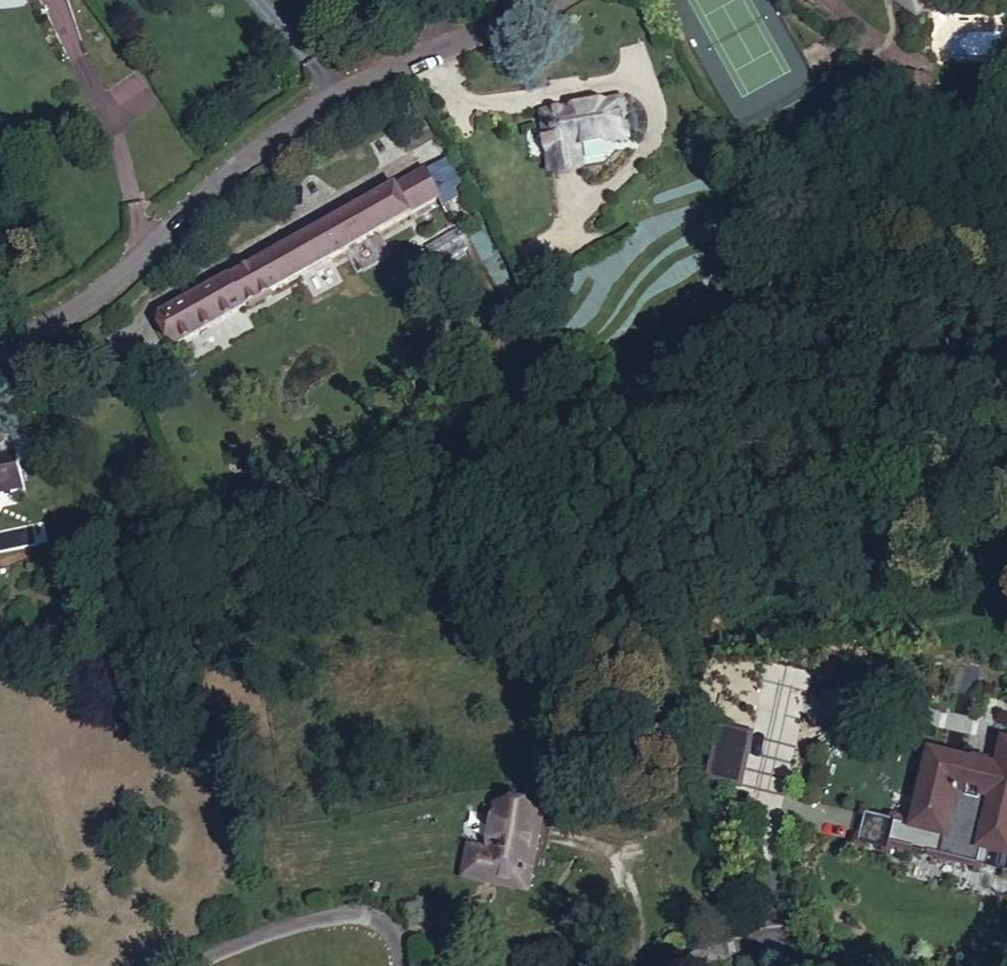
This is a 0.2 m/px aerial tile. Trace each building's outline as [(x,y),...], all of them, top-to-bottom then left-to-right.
[(908,17),(919,0),(881,0),(908,17)] [(616,101),(542,111),(550,169),(575,166),(573,145),(620,139),(616,101)] [(423,173),(164,316),(181,348),(398,227),(426,274),(464,252),(471,263),(483,256),(476,244),(468,248),(423,173)] [(13,492),(5,453),(0,454),(0,495),(13,492)] [(741,788),(755,739),(721,730),(708,779),(741,788)] [(1001,777),(934,760),(914,836),(952,845),(964,802),(993,810),(981,853),(1006,859),(1006,754),(1001,777)] [(476,881),(530,894),(546,826),(506,817),(494,863),(481,860),(476,881)]
